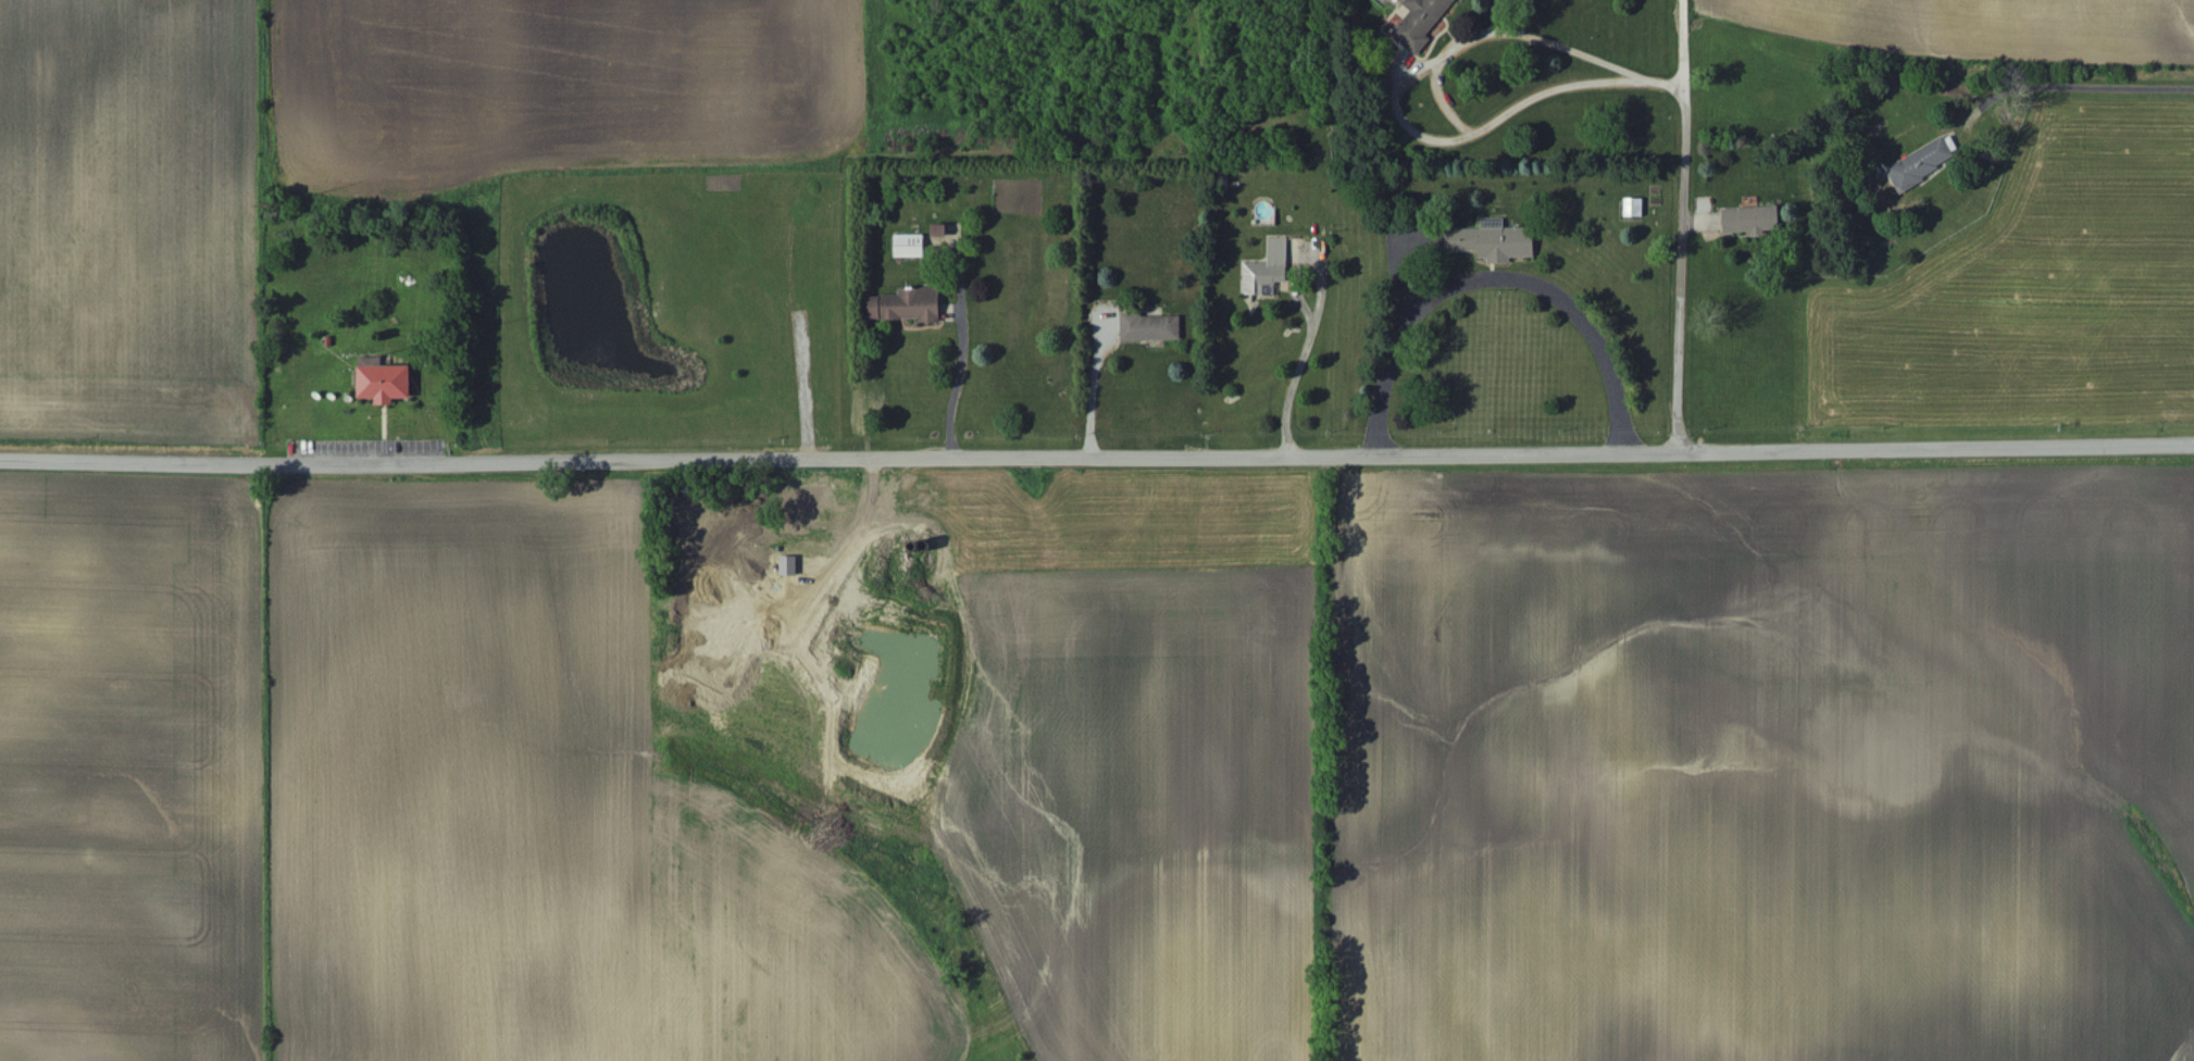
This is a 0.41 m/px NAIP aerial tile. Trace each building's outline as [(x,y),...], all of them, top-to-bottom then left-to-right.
[(1458,0),(1408,0),(1404,6),(1412,13),(1393,36),(1418,57),(1432,40),(1428,38),(1458,0)] [(1890,167),(1902,190),(1957,162),(1945,139),(1890,167)] [(1625,200),(1625,219),(1644,218),(1644,200),(1625,200)] [(1726,235),(1782,232),(1781,207),(1725,210),(1726,235)] [(1448,252),(1478,253),(1478,259),(1489,259),(1489,265),(1511,265),(1511,258),(1535,259),(1535,234),(1504,234),(1504,219),(1481,219),(1481,231),(1448,231),(1448,252)] [(935,240),(948,241),(950,227),(935,226),(935,240)] [(926,236),(896,236),(897,259),(926,259),(926,236)] [(1288,241),(1269,241),(1269,265),(1244,265),(1244,296),(1265,296),(1265,285),(1288,285),(1288,241)] [(871,321),(941,322),(941,290),(900,290),(900,298),(871,298),(871,321)] [(1182,316),(1123,317),(1124,343),(1183,341),(1182,316)] [(413,400),(413,367),(383,368),(383,360),(360,360),(361,400),(377,400),(377,407),(396,407),(396,400),(413,400)]
